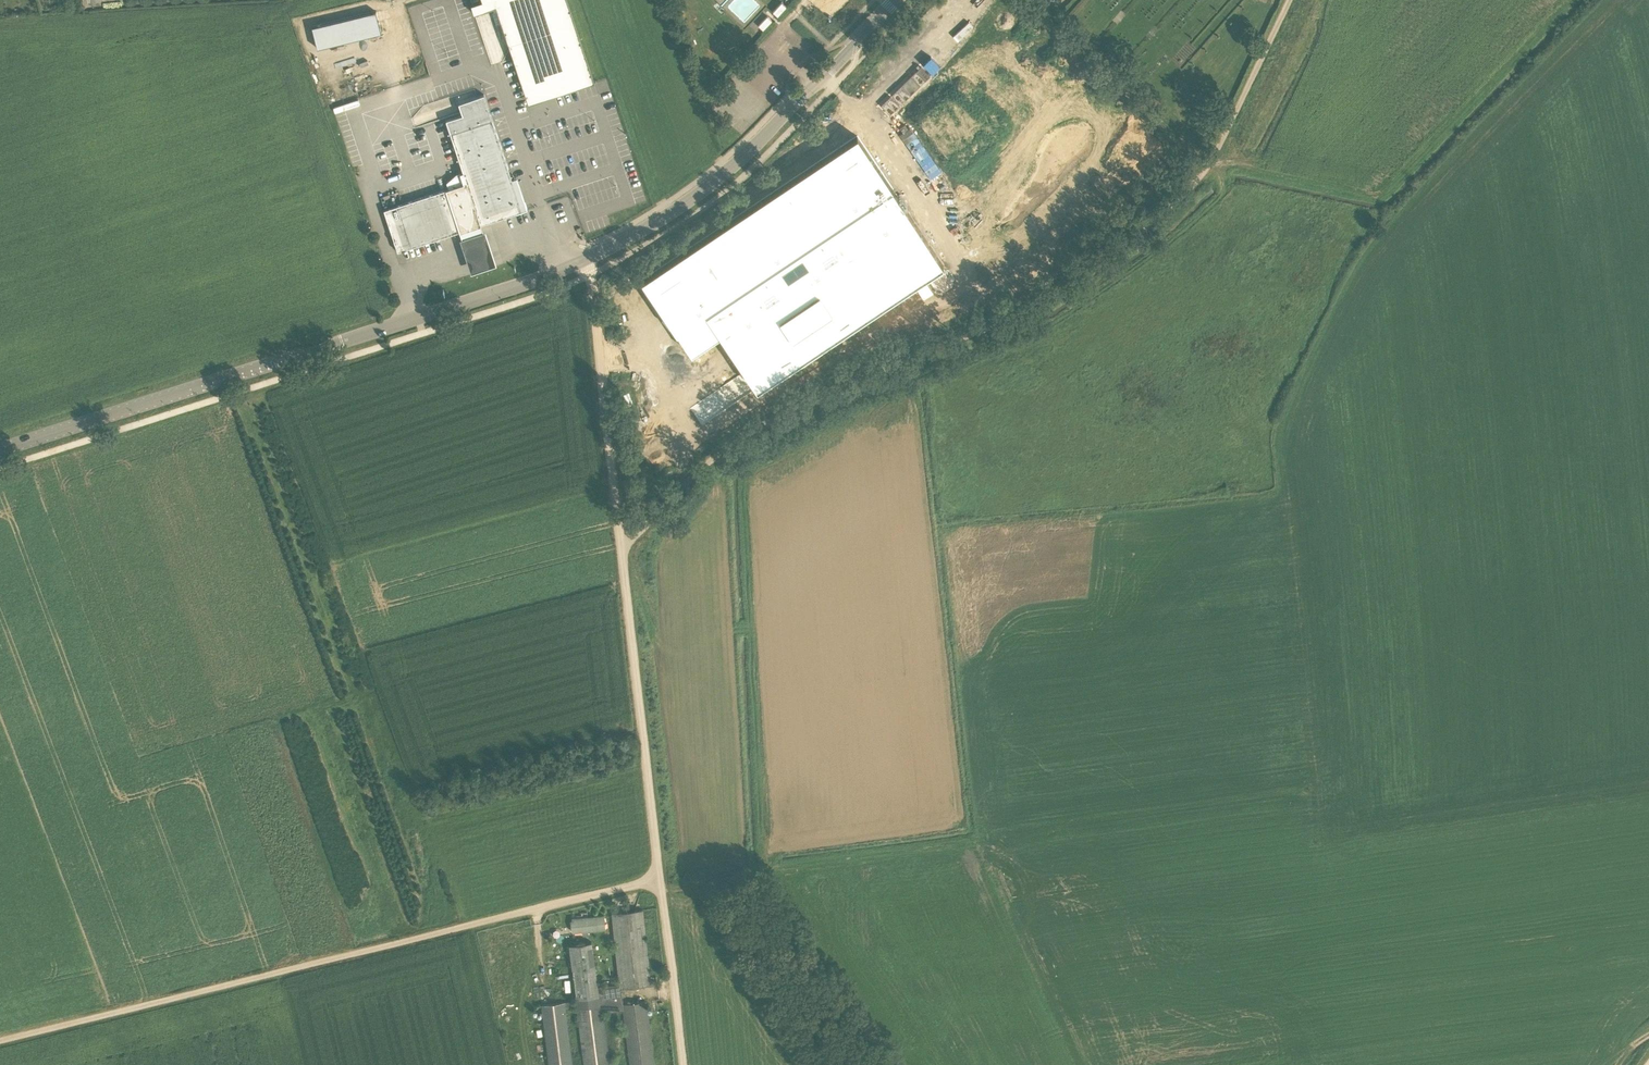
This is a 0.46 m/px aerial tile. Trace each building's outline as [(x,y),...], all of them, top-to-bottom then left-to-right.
[(595,82),(568,0),(482,0),(483,1),(471,4),(474,13),(497,6),(521,81),(535,77),(539,90),(576,78),(579,87),(595,82)] [(1055,3),(1049,10),(1054,15),(1061,8),(1055,3)] [(377,10),(312,26),(317,48),(382,33),(377,10)] [(893,189),(904,206),(909,202),(909,204),(966,166),(964,163),(969,160),(977,167),(1033,107),(978,55),(923,92),(942,121),(881,149),(897,186),(893,189)] [(449,189),(385,210),(398,251),(460,231),(460,232),(482,225),(481,224),(522,210),(491,116),(484,94),(459,102),(463,114),(447,120),(464,171),(457,174),(447,182),(449,189)] [(857,136),(642,280),(691,354),(718,335),(719,336),(721,335),(757,389),(943,265),(857,136)] [(461,238),(472,271),(497,263),(485,229),(483,230),(482,225),(460,232),(462,237),(461,238)] [(933,291),(925,280),(916,286),(924,298),(933,291)] [(541,1004),(542,1007),(542,1008),(543,1015),(543,1016),(549,1064),(571,1064),(564,1009),(578,1007),(585,1064),(608,1064),(601,1013),(623,1010),(631,1064),(654,1064),(647,1014),(647,1012),(646,1001),(623,1004),(622,988),(651,985),(649,971),(643,910),(643,909),(635,910),(613,912),(621,982),(620,983),(598,985),(593,943),(586,944),(576,945),(570,946),(577,999),(550,1003),(542,1004),(541,1004)] [(605,915),(572,918),(573,932),(606,929),(605,915)]
